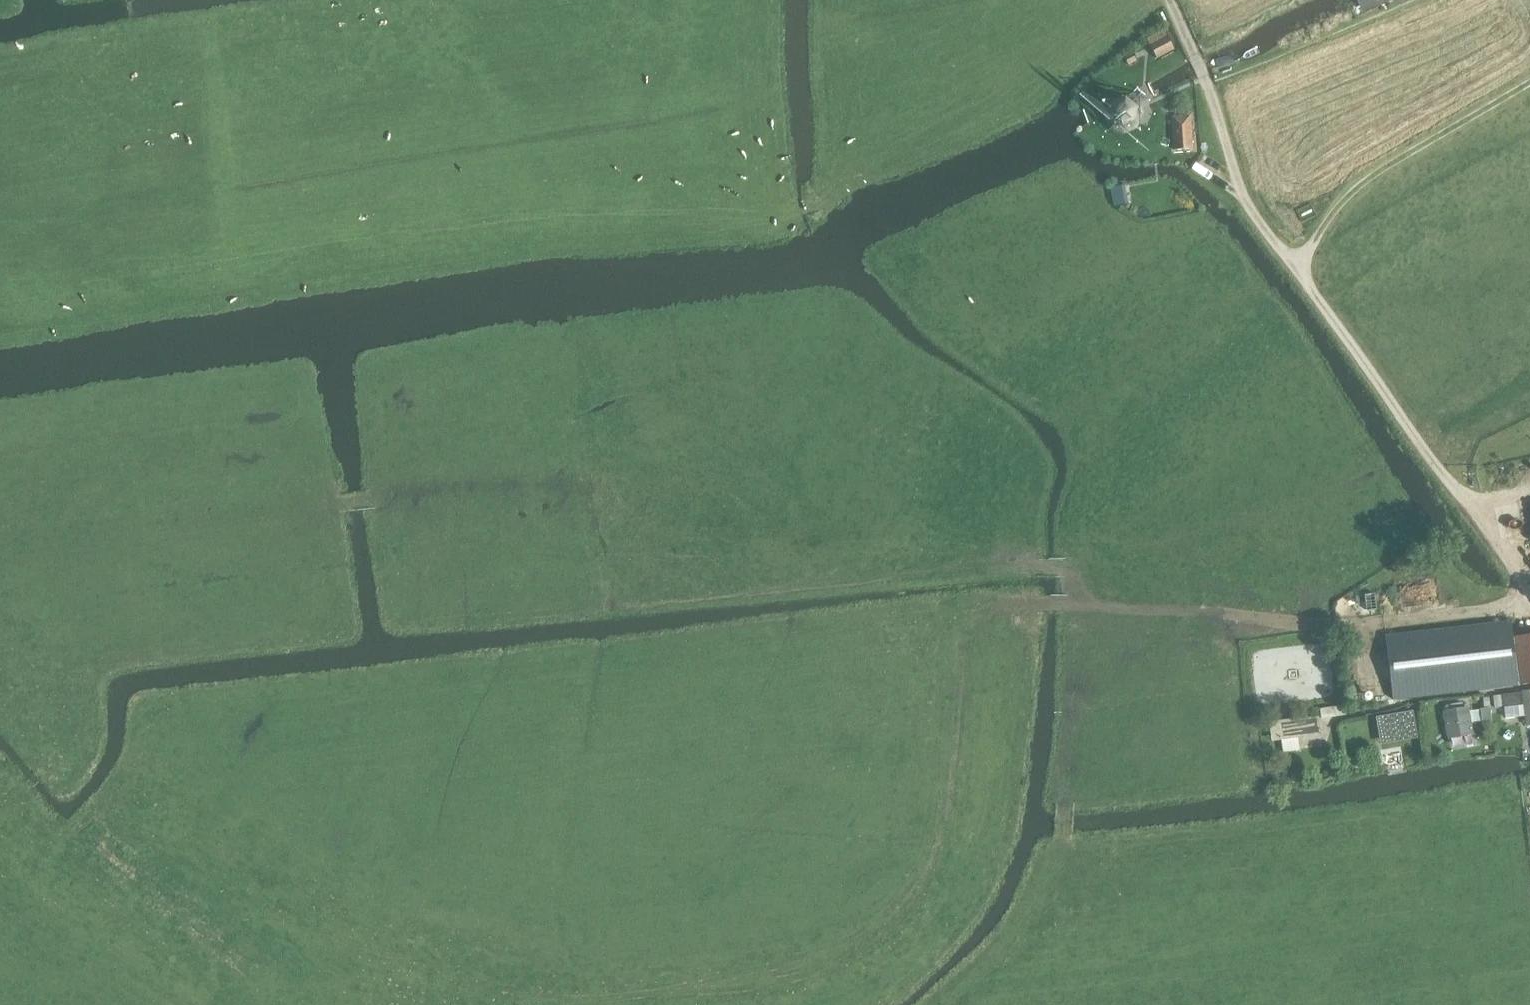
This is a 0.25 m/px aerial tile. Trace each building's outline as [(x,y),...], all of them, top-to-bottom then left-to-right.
[(1379,0),(1357,0),(1361,8),(1379,0)] [(1165,29),(1147,39),(1156,58),(1174,49),(1165,29)] [(1145,53),(1140,47),(1123,57),(1127,63),(1145,53)] [(1108,109),(1106,116),(1108,123),(1112,130),(1118,134),(1125,135),(1132,134),(1138,130),(1142,124),(1144,117),(1142,110),(1138,103),(1132,99),(1125,98),(1118,99),(1112,103),(1108,109)] [(1190,115),(1171,115),(1174,150),(1194,148),(1190,115)] [(1512,635),(1510,620),(1495,621),(1503,686),(1518,684),(1529,683),(1529,634),(1512,635)] [(1393,699),(1503,686),(1495,621),(1489,622),(1385,635),(1393,699)] [(1519,690),(1520,692),(1502,694),(1504,706),(1522,704),(1525,725),(1529,724),(1529,688),(1519,690)] [(1447,738),(1473,734),(1467,706),(1442,710),(1447,738)] [(1334,707),(1321,709),(1322,719),(1336,717),(1334,707)] [(1490,708),(1481,710),(1483,727),(1493,726),(1490,708)] [(1413,710),(1376,716),(1377,723),(1381,744),(1399,740),(1418,737),(1413,710)] [(1318,715),(1270,722),(1272,740),(1321,734),(1318,715)]
